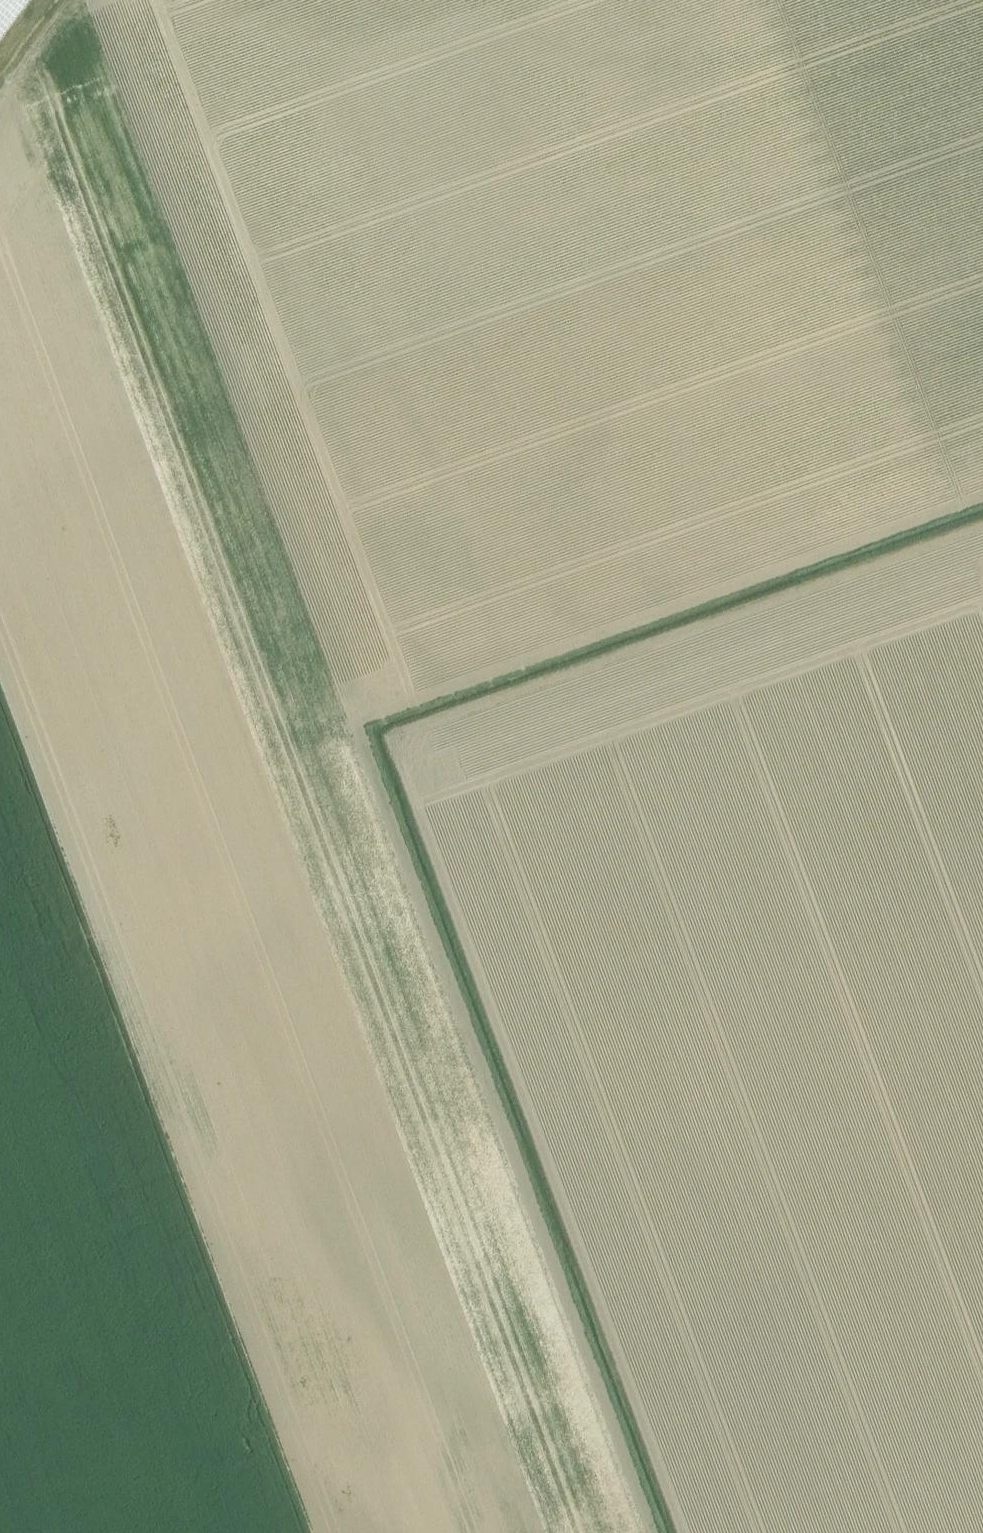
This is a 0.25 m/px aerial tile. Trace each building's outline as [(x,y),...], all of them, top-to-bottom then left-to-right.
[(27,0),(0,0),(0,36),(27,0)]
